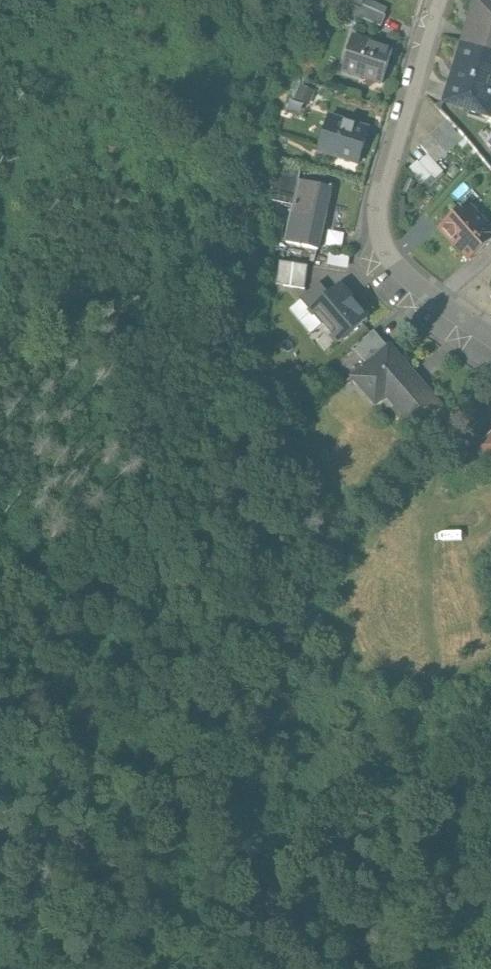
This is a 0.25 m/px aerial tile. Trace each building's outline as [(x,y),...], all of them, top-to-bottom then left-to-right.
[(476,2),(470,21),(473,21),(465,47),(490,54),(490,6),(476,2)] [(385,21),(365,12),(360,23),(380,32),(385,21)] [(392,54),(354,43),(344,78),(360,82),(361,80),(381,86),(380,88),(382,89),(392,54)] [(465,47),(453,84),(451,84),(445,105),(490,119),(490,117),(490,96),(487,95),(490,80),(490,54),(465,47)] [(369,135),(331,124),(321,159),(338,163),(338,161),(359,166),(358,169),(359,169),(369,135)] [(463,142),(448,125),(439,132),(455,150),(463,142)] [(455,150),(439,132),(431,140),(447,157),(455,150)] [(447,157),(431,140),(422,148),(437,165),(447,157)] [(442,175),(428,158),(419,165),(433,182),(442,175)] [(315,190),(304,187),(301,200),(300,202),(312,205),(313,201),(315,190)] [(332,195),(315,190),(313,201),(310,213),(308,225),(306,230),(324,236),(332,195)] [(312,205),(300,202),(301,200),(294,198),(293,206),(299,207),(299,210),(310,213),(312,205)] [(459,213),(440,230),(456,247),(457,246),(471,262),(490,245),(490,232),(478,218),(477,219),(468,209),(461,216),(459,213)] [(310,213),(299,210),(296,222),(308,225),(310,213)] [(308,225),(296,222),(289,249),(319,256),(324,236),(306,230),(306,231),(308,225)] [(333,235),(332,249),(344,251),(346,236),(333,235)] [(332,257),(331,269),(352,272),(353,260),(332,257)] [(284,267),(282,291),(309,294),(312,270),(284,267)] [(323,292),(306,306),(315,317),(332,302),(323,292)] [(332,302),(315,317),(327,330),(329,328),(342,344),(340,346),(341,347),(368,323),(342,293),(332,302)] [(374,336),(355,353),(369,370),(389,353),(374,336)] [(369,370),(360,379),(383,405),(393,396),(401,405),(396,409),(420,435),(446,411),(392,350),(369,370)] [(472,413),(481,423),(490,414),(490,398),(490,397),(472,413)] [(478,449),(490,464),(490,437),(478,449)]
